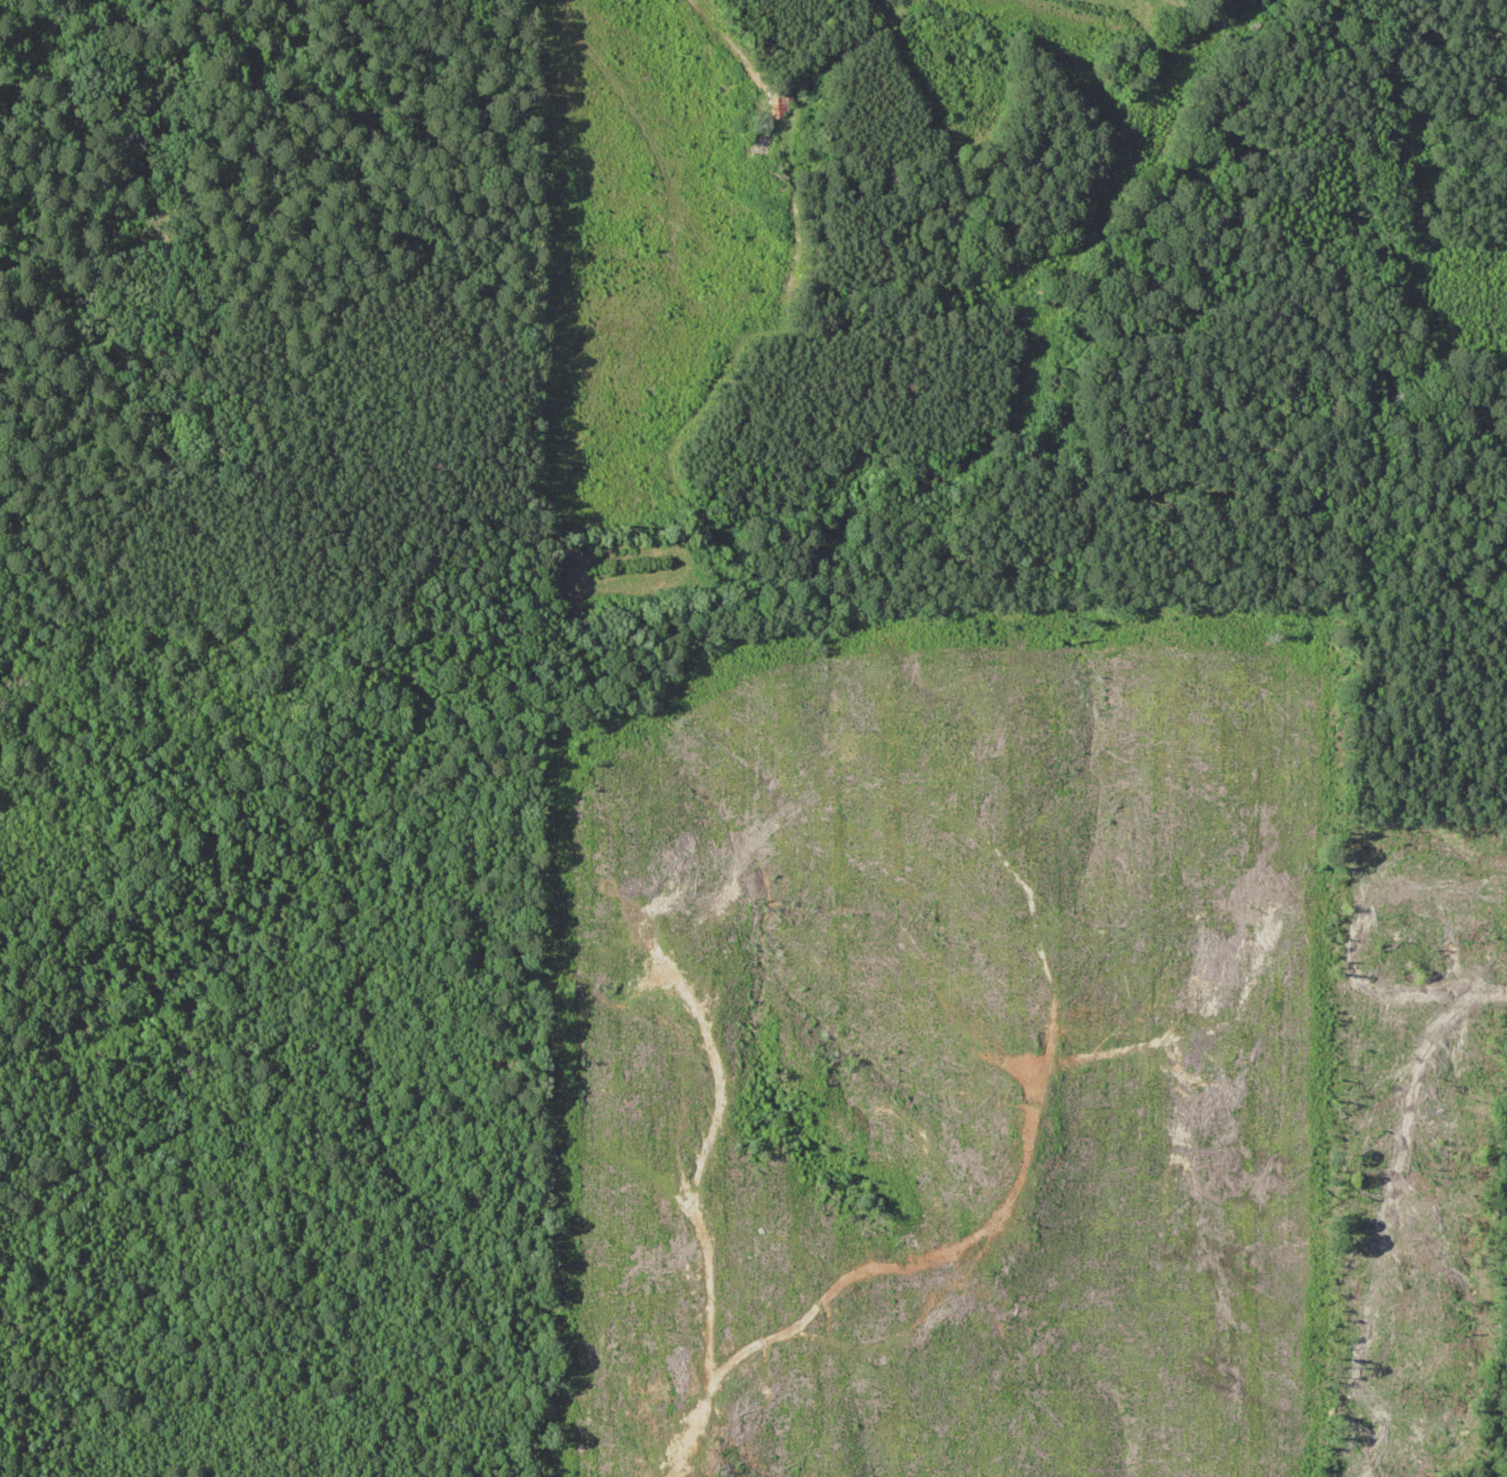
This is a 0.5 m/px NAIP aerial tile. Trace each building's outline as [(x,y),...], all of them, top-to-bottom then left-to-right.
[(770,116),(787,116),(787,93),(770,93),(770,116)]
